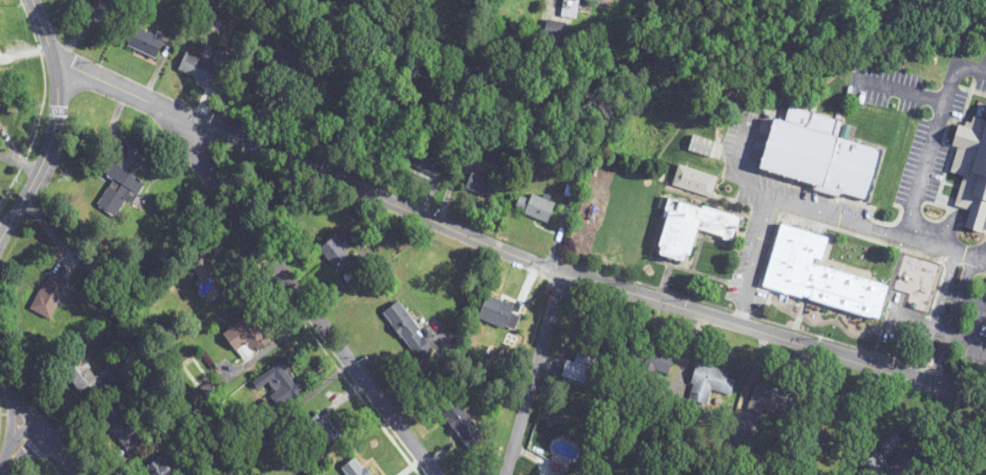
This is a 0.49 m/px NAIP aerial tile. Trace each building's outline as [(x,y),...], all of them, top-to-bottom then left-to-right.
[(186,54),(179,75),(221,88),(232,54),(217,49),(213,62),(186,54)] [(762,173),(871,201),(884,151),(834,138),(838,121),(790,108),(786,122),(776,119),(762,173)] [(950,173),(963,177),(955,206),(971,210),(967,229),(983,233),(985,222),(985,115),(984,122),(964,117),(950,173)] [(126,172),(140,152),(125,142),(104,174),(114,180),(98,205),(117,218),(127,202),(132,205),(145,185),(126,172)] [(434,178),(443,160),(413,145),(404,164),(434,178)] [(717,177),(677,166),(671,187),(711,199),(717,177)] [(497,200),(499,180),(468,176),(466,195),(497,200)] [(699,231),(734,241),(740,218),(670,198),(654,255),(689,265),(699,231)] [(822,269),(830,238),(776,225),(761,290),(884,320),(892,286),(822,269)] [(353,260),(336,237),(320,249),(337,272),(353,260)] [(193,283),(208,306),(228,293),(206,259),(192,269),(199,279),(193,283)] [(69,286),(50,275),(30,309),(49,320),(69,286)] [(505,330),(515,307),(488,296),(478,318),(505,330)] [(417,361),(433,350),(400,302),(384,313),(417,361)] [(245,345),(251,353),(268,342),(250,316),(223,334),(236,352),(245,345)] [(591,386),(599,348),(580,344),(576,363),(566,361),(562,380),(591,386)] [(633,366),(669,376),(674,356),(638,346),(633,366)] [(82,395),(87,391),(93,400),(117,382),(107,369),(96,377),(80,356),(63,369),(82,395)] [(304,392),(285,361),(255,380),(274,410),(304,392)] [(697,365),(688,400),(707,405),(711,392),(731,397),(737,376),(697,365)] [(749,412),(791,419),(796,392),(754,385),(749,412)] [(485,438),(459,402),(442,414),(468,450),(485,438)] [(126,414),(115,404),(98,421),(128,450),(140,438),(121,419),(126,414)] [(343,437),(325,418),(311,431),(328,451),(343,437)] [(902,443),(895,433),(880,443),(887,453),(902,443)] [(169,470),(177,464),(167,453),(142,474),(143,474),(174,474),(169,470)] [(872,474),(880,474),(887,470),(876,455),(863,464),(872,474)] [(344,474),(369,474),(356,458),(341,470),(344,474)] [(915,458),(891,468),(894,474),(923,474),(915,458)]
